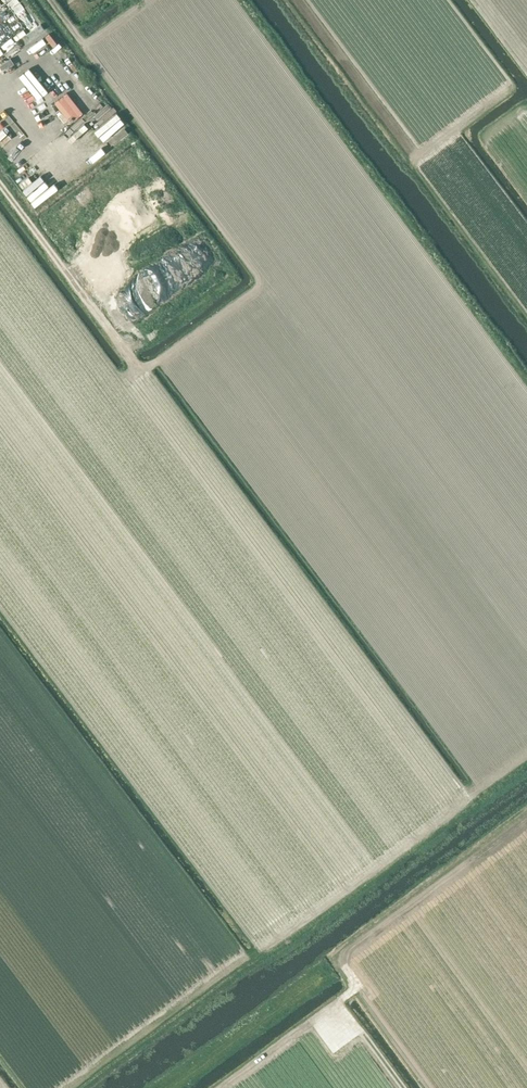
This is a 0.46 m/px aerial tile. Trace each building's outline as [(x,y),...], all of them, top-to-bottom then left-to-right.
[(28,46),(23,49),(27,56),(32,54),(28,46)] [(10,72),(21,71),(20,59),(8,60),(10,72)] [(21,93),(32,82),(22,72),(11,83),(21,93)] [(79,91),(85,87),(81,81),(75,86),(79,91)] [(50,113),(43,106),(46,104),(38,97),(32,103),(35,106),(32,109),(43,120),(50,113)] [(19,112),(24,109),(19,102),(14,106),(19,112)] [(75,124),(86,113),(77,104),(66,114),(75,124)] [(26,126),(13,134),(17,141),(30,133),(26,126)] [(42,137),(39,142),(48,147),(51,142),(42,137)] [(130,343),(140,341),(138,331),(128,334),(130,343)]
